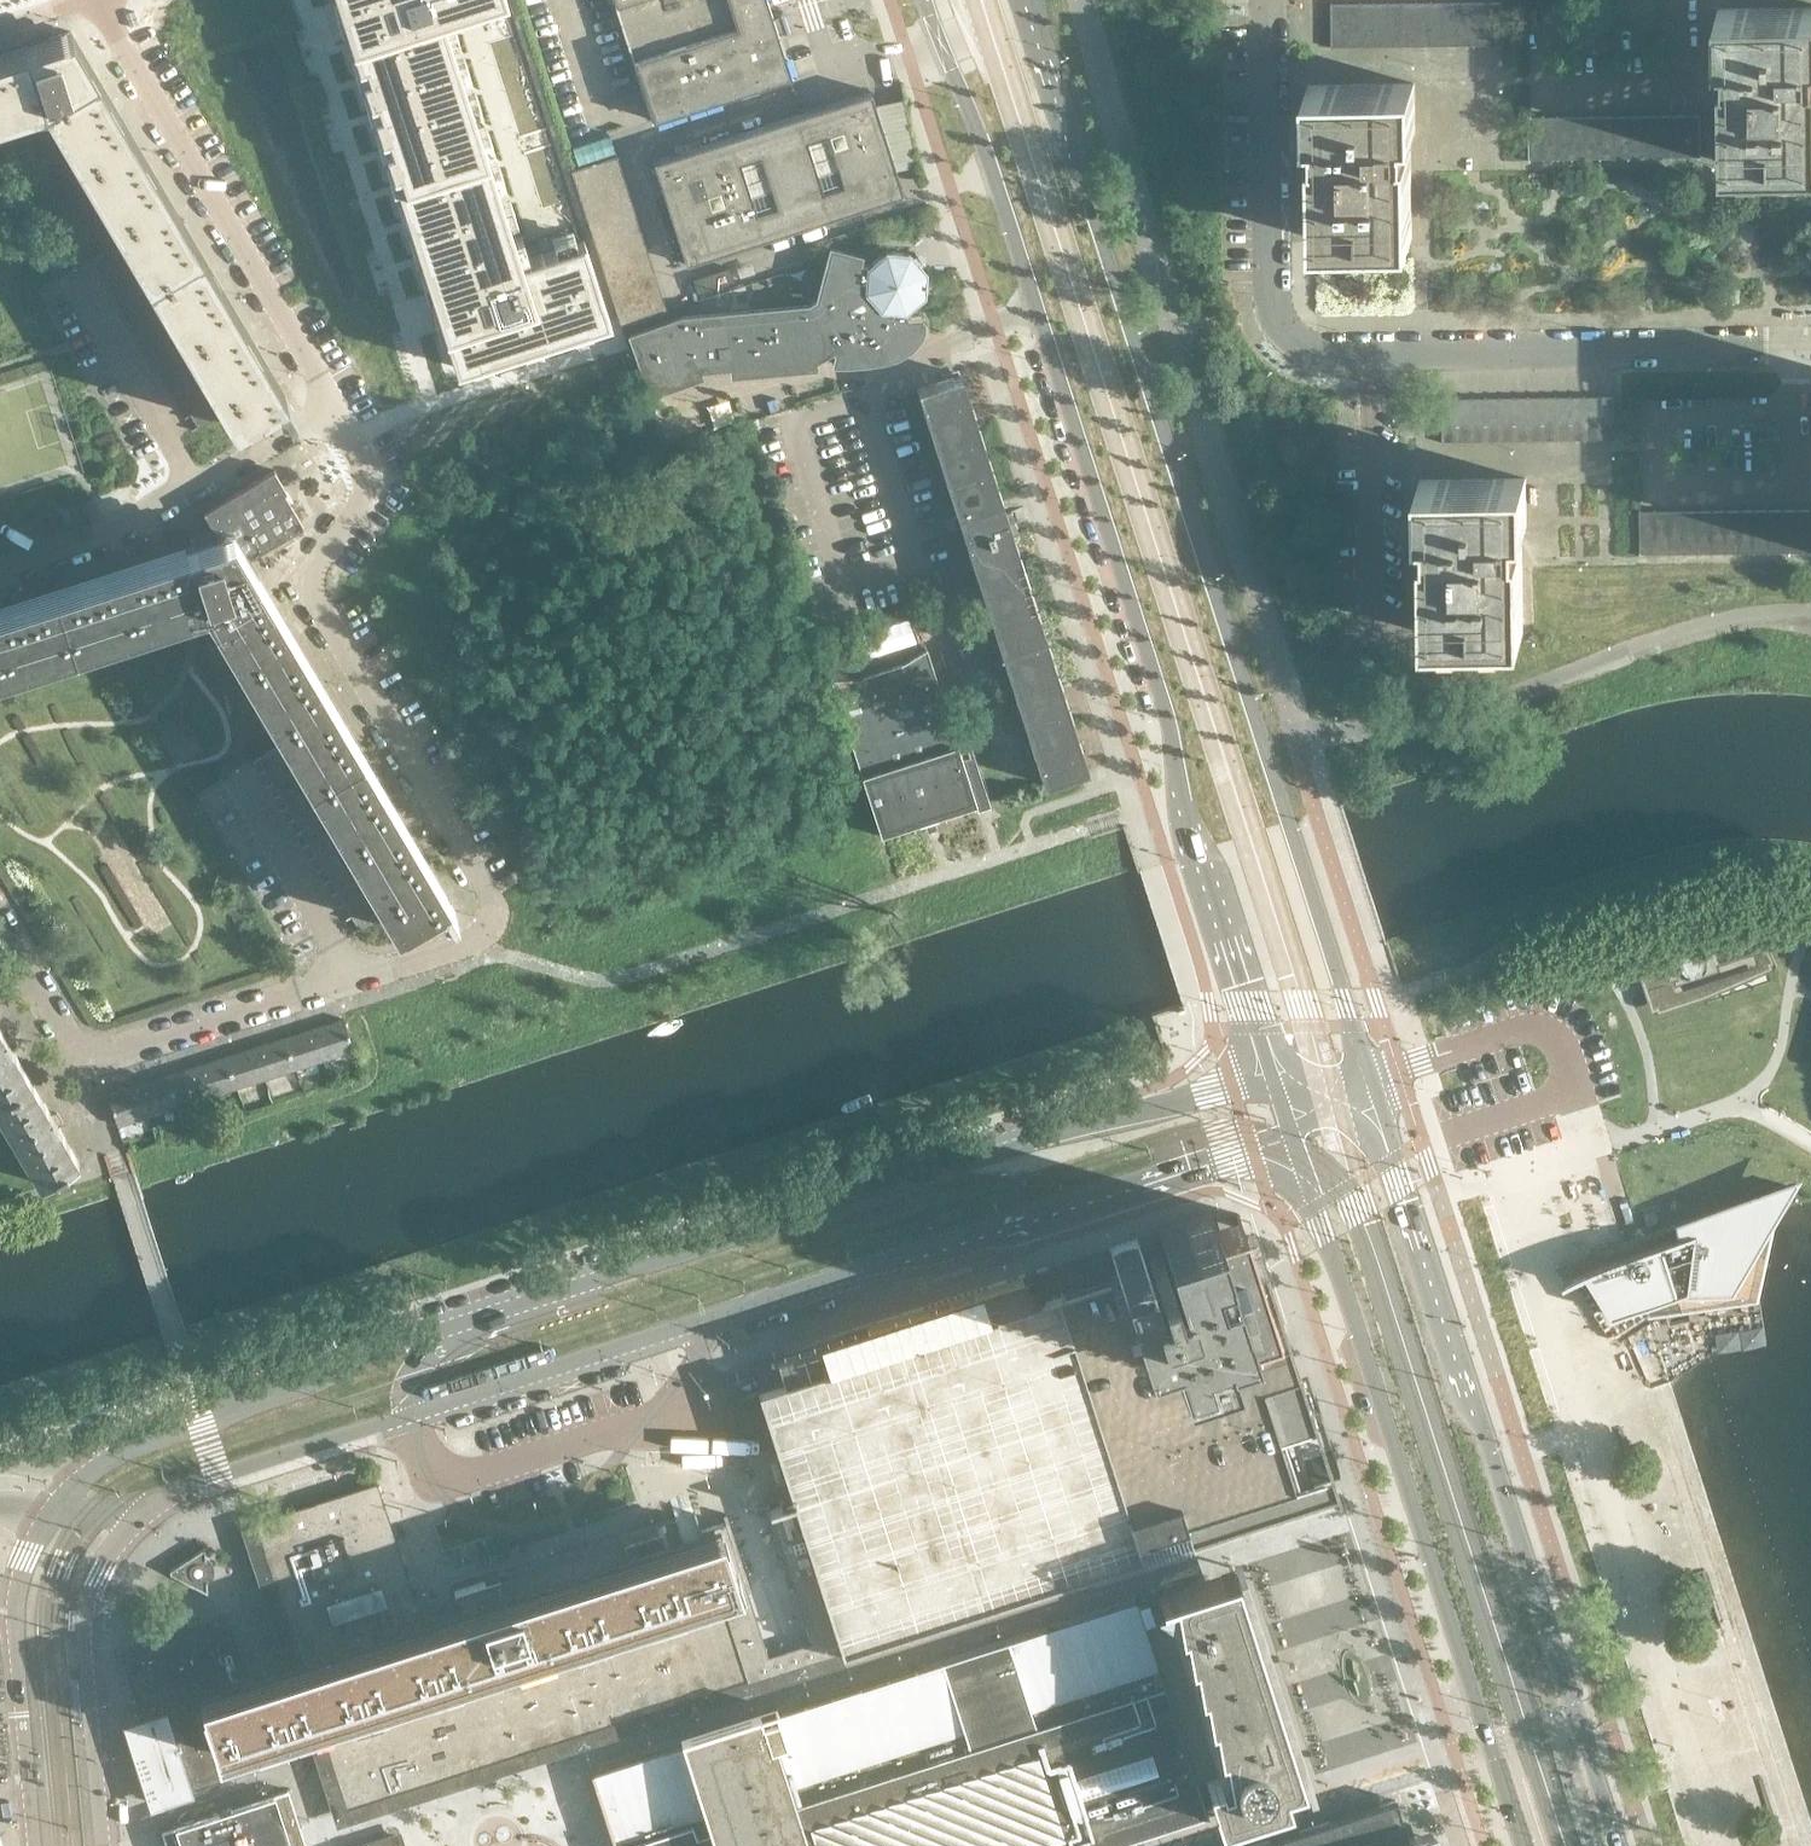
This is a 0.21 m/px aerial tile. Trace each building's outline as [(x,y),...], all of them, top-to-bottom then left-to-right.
[(456,367),(606,319),(504,0),(338,0),(456,367)] [(766,0),(614,0),(652,119),(704,103),(705,108),(721,103),(720,98),(787,76),(790,75),(789,70),(777,33),(788,30),(786,21),(783,13),(772,17),(771,14),(766,0)] [(1474,28),(1473,1),(1459,2),(1460,28),(1474,28)] [(1488,27),(1488,1),(1473,1),(1474,28),(1488,27)] [(1504,27),(1503,1),(1488,1),(1488,27),(1504,27)] [(1403,29),(1403,2),(1389,3),(1389,29),(1403,29)] [(1417,29),(1417,2),(1403,2),(1403,29),(1417,29)] [(1431,28),(1431,2),(1417,2),(1417,29),(1431,28)] [(1446,28),(1445,2),(1431,2),(1431,28),(1446,28)] [(1460,28),(1459,2),(1445,2),(1446,28),(1460,28)] [(1347,30),(1346,3),(1331,3),(1332,30),(1347,30)] [(1361,29),(1361,3),(1346,3),(1347,30),(1361,29)] [(1375,29),(1375,3),(1361,3),(1361,29),(1375,29)] [(1389,29),(1389,3),(1375,3),(1375,29),(1389,29)] [(1810,73),(1809,55),(1810,55),(1810,6),(1717,8),(1718,55),(1727,54),(1727,74),(1723,74),(1724,162),(1810,161),(1810,73)] [(1488,43),(1488,27),(1474,28),(1474,43),(1488,43)] [(1504,43),(1504,27),(1488,27),(1488,43),(1504,43)] [(1432,44),(1431,28),(1417,29),(1417,44),(1432,44)] [(1446,43),(1446,28),(1431,28),(1432,44),(1446,43)] [(1460,43),(1460,28),(1446,28),(1446,43),(1460,43)] [(1474,43),(1474,28),(1460,28),(1460,43),(1474,43)] [(1361,45),(1361,29),(1347,30),(1347,45),(1361,45)] [(1375,44),(1375,29),(1361,29),(1361,45),(1375,44)] [(1389,44),(1389,29),(1375,29),(1375,44),(1389,44)] [(1403,44),(1403,29),(1389,29),(1389,44),(1403,44)] [(1417,44),(1417,29),(1403,29),(1403,44),(1417,44)] [(1347,45),(1347,30),(1332,30),(1332,45),(1347,45)] [(148,173),(68,37),(0,59),(0,116),(43,102),(123,238),(131,252),(138,264),(145,276),(153,288),(160,300),(167,313),(174,325),(181,337),(189,349),(196,362),(203,373),(210,386),(217,398),(225,410),(234,425),(281,398),(148,173)] [(1412,237),(1411,149),(1400,149),(1400,131),(1415,131),(1414,82),(1308,84),(1309,131),(1317,131),(1317,150),(1314,150),(1315,238),(1412,237)] [(903,193),(874,103),(870,90),(865,92),(848,97),(849,99),(821,108),(821,106),(799,113),(749,129),(652,160),(685,263),(903,193)] [(1643,141),(1642,114),(1628,115),(1628,141),(1643,141)] [(1657,141),(1656,114),(1642,114),(1643,141),(1657,141)] [(1671,141),(1670,114),(1656,114),(1657,141),(1671,141)] [(1685,131),(1685,114),(1670,114),(1671,141),(1685,140),(1685,131)] [(1701,131),(1700,114),(1685,114),(1685,131),(1701,131)] [(1572,142),(1572,115),(1557,116),(1558,142),(1572,142)] [(1586,142),(1586,115),(1572,115),(1572,142),(1586,142)] [(1600,142),(1600,115),(1586,115),(1586,142),(1600,142)] [(1614,142),(1614,115),(1600,115),(1600,142),(1614,142)] [(1628,141),(1628,115),(1614,115),(1614,142),(1628,141)] [(1544,143),(1543,116),(1528,116),(1529,143),(1544,143)] [(1558,142),(1557,116),(1543,116),(1544,143),(1558,142)] [(1701,140),(1701,131),(1685,131),(1685,140),(1701,140)] [(1685,155),(1685,140),(1671,141),(1671,156),(1685,155)] [(1701,155),(1701,140),(1685,140),(1685,155),(1701,155)] [(1629,156),(1628,141),(1614,142),(1615,156),(1629,156)] [(1643,156),(1643,141),(1628,141),(1629,156),(1643,156)] [(1657,156),(1657,141),(1643,141),(1643,156),(1657,156)] [(1671,156),(1671,141),(1657,141),(1657,156),(1671,156)] [(1558,157),(1558,142),(1544,143),(1544,158),(1558,157)] [(1572,157),(1572,142),(1558,142),(1558,157),(1572,157)] [(1586,157),(1586,142),(1572,142),(1572,157),(1586,157)] [(1600,157),(1600,142),(1586,142),(1586,157),(1600,157)] [(1615,156),(1614,142),(1600,142),(1600,157),(1615,156)] [(1544,158),(1544,143),(1529,143),(1529,158),(1544,158)] [(666,309),(616,154),(570,169),(620,324),(666,309)] [(104,268),(131,252),(123,238),(96,255),(104,268)] [(922,321),(919,317),(920,316),(920,315),(912,319),(904,308),(922,293),(923,270),(922,269),(926,265),(914,251),(909,254),(908,252),(885,250),(868,265),(860,262),(862,253),(861,253),(860,255),(829,247),(816,299),(808,304),(679,316),(629,333),(648,387),(650,392),(660,388),(700,374),(698,368),(730,365),(731,373),(814,366),(814,359),(833,348),(835,352),(832,363),(848,363),(856,362),(864,361),(871,360),(878,359),(886,357),(893,356),(899,353),(905,350),(908,347),(911,345),(914,342),(916,339),(918,337),(920,334),(921,331),(922,329),(922,325),(922,323),(922,321)] [(111,280),(138,264),(131,252),(104,268),(111,280)] [(118,292),(145,276),(138,264),(111,280),(118,292)] [(125,305),(153,288),(145,276),(118,292),(125,305)] [(132,317),(160,300),(153,288),(125,305),(132,317)] [(140,329),(167,313),(160,300),(132,317),(140,329)] [(147,341),(174,325),(167,313),(140,329),(147,341)] [(154,353),(181,337),(174,325),(147,341),(154,353)] [(161,365),(189,349),(181,337),(154,353),(161,365)] [(169,378),(196,362),(189,349),(161,365),(169,378)] [(176,390),(203,373),(196,362),(169,378),(176,390)] [(183,402),(210,386),(203,373),(176,390),(183,402)] [(1088,768),(1012,533),(1018,532),(1010,509),(1005,511),(961,374),(916,388),(1043,783),(1088,768)] [(190,414),(217,398),(210,386),(183,402),(190,414)] [(1614,422),(1614,395),(1599,396),(1599,422),(1614,422)] [(1557,423),(1556,396),(1542,397),(1543,423),(1557,423)] [(1571,423),(1570,396),(1556,396),(1557,423),(1571,423)] [(1585,423),(1584,396),(1570,396),(1571,423),(1585,423)] [(1599,422),(1599,396),(1584,396),(1585,423),(1599,422)] [(1486,424),(1486,397),(1472,398),(1472,424),(1486,424)] [(1500,424),(1500,397),(1486,397),(1486,424),(1500,424)] [(1514,424),(1514,397),(1500,397),(1500,424),(1514,424)] [(1528,424),(1528,397),(1514,397),(1514,424),(1528,424)] [(1543,423),(1542,397),(1528,397),(1528,424),(1543,423)] [(197,426),(225,410),(217,398),(190,414),(197,426)] [(1458,425),(1458,398),(1442,398),(1443,425),(1458,425)] [(1472,424),(1472,398),(1458,398),(1458,425),(1472,424)] [(708,431),(700,405),(670,415),(655,420),(664,445),(674,442),(708,431)] [(1599,438),(1599,422),(1585,423),(1585,438),(1599,438)] [(1615,437),(1614,422),(1599,422),(1599,438),(1615,437)] [(1543,438),(1543,423),(1528,424),(1529,439),(1543,438)] [(1557,438),(1557,423),(1543,423),(1543,438),(1557,438)] [(1571,438),(1571,423),(1557,423),(1557,438),(1571,438)] [(1585,438),(1585,423),(1571,423),(1571,438),(1585,438)] [(1472,439),(1472,424),(1458,425),(1458,440),(1472,439)] [(1486,439),(1486,424),(1472,424),(1472,439),(1486,439)] [(1500,439),(1500,424),(1486,424),(1486,439),(1500,439)] [(1515,439),(1514,424),(1500,424),(1500,439),(1515,439)] [(1529,439),(1528,424),(1514,424),(1515,439),(1529,439)] [(1458,440),(1458,425),(1443,425),(1443,440),(1458,440)] [(309,674),(242,560),(303,524),(284,490),(286,489),(274,469),(203,511),(220,541),(206,545),(0,612),(0,669),(204,604),(284,740),(292,753),(299,765),(307,778),(314,790),(321,802),(328,813),(335,825),(342,837),(349,850),(357,862),(364,874),(371,886),(378,898),(386,911),(395,927),(442,899),(424,870),(309,674)] [(1523,632),(1522,544),(1511,544),(1511,526),(1526,526),(1525,477),(1419,479),(1420,525),(1428,525),(1429,545),(1425,545),(1426,633),(1523,632)] [(1796,535),(1796,508),(1782,509),(1782,535),(1796,535)] [(1796,508),(1796,535),(1810,535),(1810,508),(1796,508)] [(1740,536),(1739,509),(1725,510),(1726,536),(1740,536)] [(1754,536),(1754,509),(1739,509),(1740,536),(1754,536)] [(1768,536),(1768,509),(1754,509),(1754,536),(1768,536)] [(1782,535),(1782,509),(1768,509),(1768,536),(1782,535)] [(1669,537),(1669,510),(1655,511),(1655,537),(1669,537)] [(1683,537),(1683,510),(1669,510),(1669,537),(1683,537)] [(1698,537),(1697,510),(1683,510),(1683,537),(1698,537)] [(1712,536),(1711,510),(1697,510),(1698,537),(1712,536)] [(1726,536),(1725,510),(1711,510),(1712,536),(1726,536)] [(1655,537),(1655,511),(1640,511),(1640,538),(1655,537)] [(1782,550),(1782,535),(1768,536),(1768,550),(1782,550)] [(1797,550),(1796,535),(1782,535),(1782,550),(1797,550)] [(1796,535),(1797,550),(1810,550),(1810,535),(1796,535)] [(1712,551),(1712,536),(1698,537),(1698,552),(1712,551)] [(1726,551),(1726,536),(1712,536),(1712,551),(1726,551)] [(1740,551),(1740,536),(1726,536),(1726,551),(1740,551)] [(1754,551),(1754,536),(1740,536),(1740,551),(1754,551)] [(1768,550),(1768,536),(1754,536),(1754,551),(1768,550)] [(1655,552),(1655,537),(1640,538),(1640,552),(1655,552)] [(1670,552),(1669,537),(1655,537),(1655,552),(1670,552)] [(1684,552),(1683,537),(1669,537),(1670,552),(1684,552)] [(1698,552),(1698,537),(1683,537),(1684,552),(1698,552)] [(943,659),(939,645),(931,647),(936,662),(943,659)] [(951,726),(926,649),(904,663),(857,678),(831,679),(861,775),(952,746),(946,728),(951,726)] [(265,769),(292,753),(284,740),(257,755),(265,769)] [(976,805),(957,744),(952,746),(861,775),(881,835),(976,805)] [(273,781),(299,765),(292,753),(265,769),(273,781)] [(280,793),(307,778),(299,765),(273,781),(280,793)] [(287,805),(314,790),(307,778),(280,793),(287,805)] [(294,818),(321,802),(314,790),(287,805),(294,818)] [(301,829),(328,813),(321,802),(294,818),(301,829)] [(308,841),(335,825),(328,813),(301,829),(308,841)] [(316,854),(342,837),(335,825),(308,841),(316,854)] [(323,866),(349,850),(342,837),(316,854),(323,866)] [(330,878),(357,862),(349,850),(323,866),(330,878)] [(337,890),(364,874),(357,862),(330,878),(337,890)] [(345,902),(371,886),(364,874),(337,890),(345,902)] [(352,914),(378,898),(371,886),(345,902),(352,914)] [(359,927),(386,911),(378,898),(352,914),(359,927)] [(1710,940),(1642,953),(1655,990),(1660,1005),(1703,991),(1705,991),(1703,984),(1765,964),(1767,964),(1755,926),(1751,927),(1751,926),(1715,938),(1715,939),(1710,940)] [(353,1048),(344,1018),(314,1027),(324,1058),(353,1048)] [(324,1058),(314,1027),(284,1037),(294,1067),(324,1058)] [(11,1047),(15,1043),(10,1034),(4,1036),(0,1029),(0,1099),(30,1081),(11,1047)] [(294,1067),(284,1037),(255,1046),(265,1077),(294,1067)] [(265,1077),(255,1046),(225,1055),(235,1086),(265,1077)] [(235,1086),(225,1055),(196,1065),(206,1096),(235,1086)] [(206,1096),(196,1065),(167,1074),(176,1105),(206,1096)] [(176,1105),(167,1074),(137,1084),(147,1114),(176,1105)] [(57,1125),(61,1121),(56,1112),(50,1114),(30,1081),(0,1099),(0,1115),(40,1182),(78,1160),(57,1125)] [(147,1114),(137,1084),(107,1093),(117,1124),(147,1114)] [(1758,1295),(1777,1210),(1777,1209),(1779,1210),(1793,1186),(1681,1222),(1685,1234),(1644,1247),(1632,1251),(1619,1256),(1601,1263),(1585,1271),(1576,1274),(1564,1281),(1565,1283),(1573,1279),(1573,1280),(1580,1275),(1587,1287),(1579,1290),(1610,1338),(1660,1306),(1664,1312),(1758,1299),(1758,1295)] [(1294,1359),(1258,1247),(1250,1249),(1238,1213),(1213,1221),(1209,1207),(1156,1224),(1159,1231),(1169,1263),(1172,1271),(1167,1272),(1161,1252),(1148,1257),(1154,1276),(1149,1278),(1147,1270),(1137,1238),(1109,1247),(1118,1274),(1159,1402),(1294,1359)] [(1292,1469),(1326,1458),(1321,1442),(1320,1440),(1310,1409),(1310,1407),(1309,1407),(1304,1391),(1305,1391),(1294,1359),(1159,1402),(1118,1274),(1049,1295),(1039,1298),(1040,1299),(1033,1301),(1024,1275),(1049,1267),(1048,1265),(774,1353),(777,1361),(781,1376),(783,1382),(757,1390),(792,1499),(765,1508),(787,1577),(790,1576),(811,1643),(836,1635),(841,1651),(1304,1503),(1292,1469)] [(744,1664),(700,1529),(694,1510),(507,1571),(509,1577),(501,1580),(498,1573),(454,1588),(462,1615),(424,1627),(376,1481),(318,1499),(324,1515),(308,1520),(302,1505),(247,1522),(294,1669),(249,1684),(248,1678),(204,1692),(230,1775),(270,1763),(279,1745),(275,1731),(310,1720),(340,1812),(410,1790),(749,1681),(744,1664)] [(324,1515),(318,1499),(302,1505),(308,1520),(324,1515)] [(769,1656),(747,1590),(750,1589),(728,1520),(700,1529),(744,1664),(769,1656)] [(207,1592),(204,1546),(170,1569),(170,1572),(207,1592)] [(1299,1772),(1232,1564),(1186,1579),(1186,1580),(1147,1593),(1147,1594),(1136,1598),(1138,1604),(1137,1604),(1139,1610),(1203,1811),(1270,1790),(1270,1789),(1277,1786),(1275,1780),(1299,1772)] [(1203,1811),(1139,1610),(1009,1652),(1071,1845),(1173,1812),(1174,1814),(1176,1814),(1178,1818),(1176,1818),(1177,1820),(1203,1811)] [(230,1775),(204,1692),(248,1678),(228,1618),(126,1652),(147,1716),(137,1719),(146,1745),(137,1748),(144,1771),(153,1800),(230,1775)] [(1071,1845),(1009,1652),(998,1656),(997,1654),(996,1653),(994,1651),(992,1650),(991,1649),(989,1649),(986,1649),(985,1650),(983,1650),(982,1651),(980,1653),(979,1655),(978,1657),(978,1658),(978,1660),(978,1662),(934,1676),(931,1665),(930,1665),(929,1662),(604,1767),(605,1767),(598,1770),(614,1823),(607,1825),(614,1845),(1072,1845),(1071,1845)] [(291,1802),(287,1789),(226,1808),(239,1845),(305,1845),(291,1802)] [(1428,1827),(1407,1836),(1396,1798),(1247,1845),(1434,1845),(1428,1827)] [(226,1808),(162,1829),(168,1845),(239,1845),(226,1808)] [(401,1829),(347,1845),(406,1845),(401,1829)]
